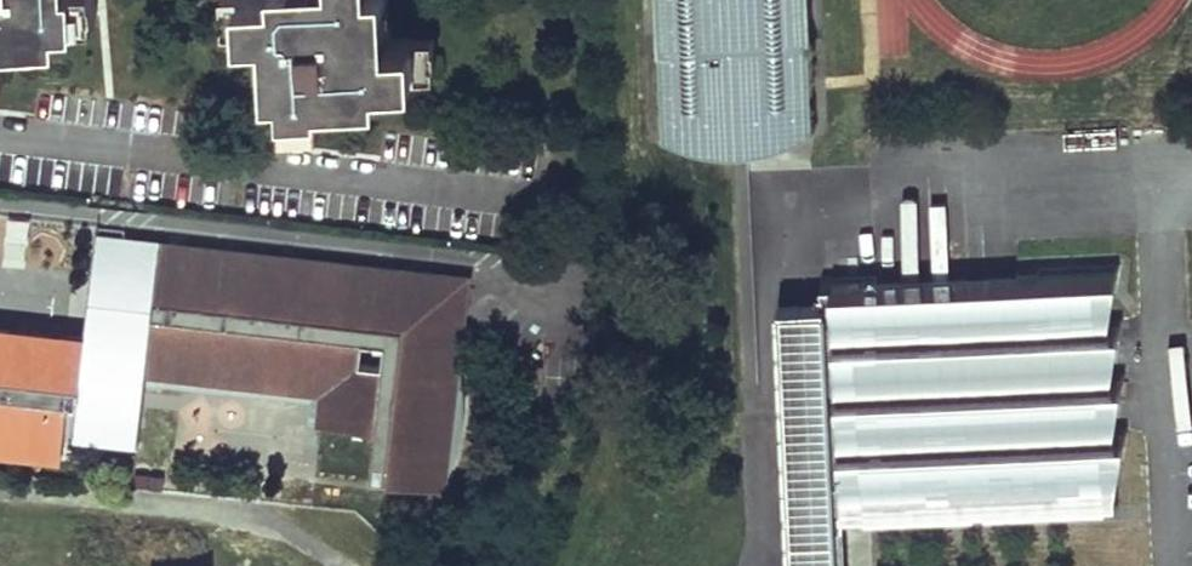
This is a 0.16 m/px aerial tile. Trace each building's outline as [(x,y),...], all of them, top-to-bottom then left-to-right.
[(6,69),(2,17),(42,14),(42,24),(63,22),(62,9),(97,6),(96,0),(0,0),(0,69),(6,69)] [(224,22),(274,18),(277,59),(268,59),(269,77),(286,76),(288,113),(325,110),(323,75),(364,73),(364,81),(382,80),(381,67),(435,64),(433,28),(380,32),(378,0),(222,0),(224,22)] [(809,0),(656,0),(658,52),(664,52),(665,84),(673,83),(674,98),(666,98),(668,135),(699,134),(730,133),(730,124),(746,123),(746,132),(778,130),(808,129),(807,92),(799,92),(798,77),(806,77),(805,45),(811,45),(809,0)] [(730,133),(699,134),(712,140),(724,143),(738,143),(752,142),(764,138),(778,130),(746,132),(746,123),(730,124),(730,133)] [(98,239),(94,270),(135,274),(137,264),(162,268),(164,246),(98,239)] [(327,393),(324,427),(379,434),(376,460),(373,485),(445,493),(445,489),(448,482),(454,467),(458,451),(462,435),(464,419),(465,402),(464,386),(462,370),(461,362),(465,329),(470,282),(164,246),(162,268),(137,264),(135,274),(94,270),(86,341),(0,331),(0,438),(66,445),(71,402),(79,403),(75,438),(141,446),(146,409),(113,405),(115,391),(147,395),(149,376),(227,385),(228,381),(327,393)] [(843,519),(1114,507),(1115,506),(1116,506),(1116,504),(1116,494),(1127,427),(1115,428),(1125,372),(1113,373),(1122,318),(1110,318),(1120,264),(1017,268),(1018,276),(1019,304),(878,310),(876,283),(876,277),(833,279),(832,275),(821,276),(832,519),(843,519)] [(876,283),(878,310),(1019,304),(1018,276),(876,283)] [(843,519),(832,519),(822,306),(783,308),(794,565),(845,565),(843,519)] [(65,459),(66,445),(0,438),(0,452),(65,459)]
